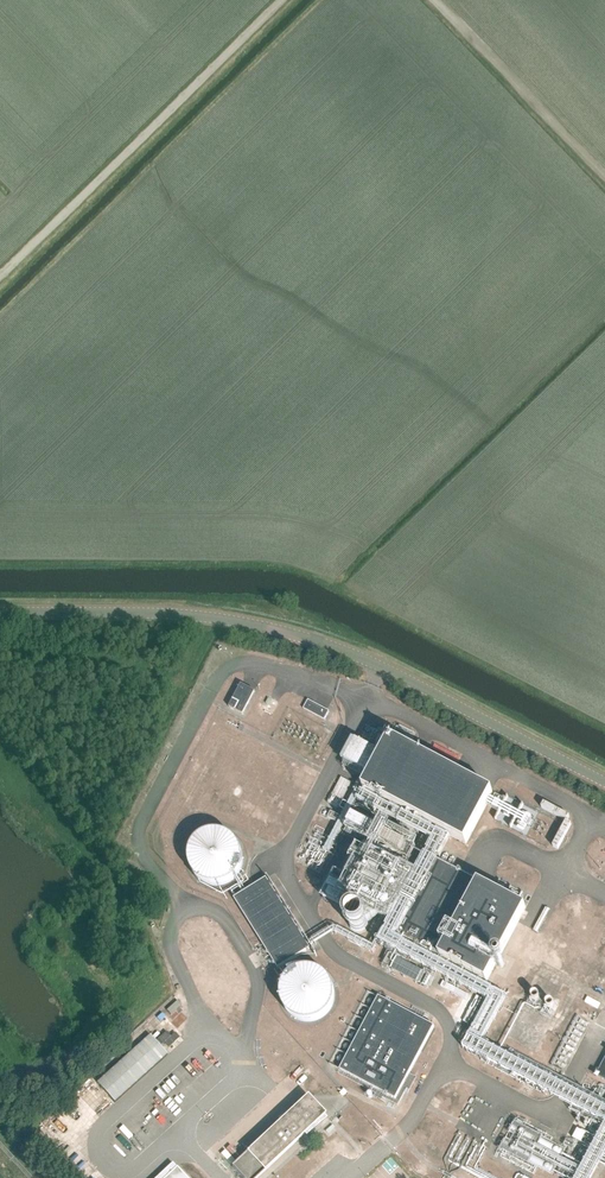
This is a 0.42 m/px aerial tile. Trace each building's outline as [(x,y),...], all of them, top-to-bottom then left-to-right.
[(240,683),(228,707),(242,715),(255,691),(240,683)] [(325,698),(328,693),(312,686),(310,690),(325,698)] [(325,720),(330,711),(308,700),(303,709),(325,720)] [(364,763),(372,740),(351,733),(343,756),(364,763)] [(493,793),(391,739),(364,790),(388,802),(466,844),(493,793)] [(341,781),(351,785),(354,779),(344,775),(341,781)] [(505,808),(517,815),(513,822),(528,830),(536,816),(509,801),(505,808)] [(242,866),(243,859),(242,852),(240,845),(235,840),(230,835),(223,833),(216,832),(209,833),(203,835),(197,840),(193,845),(190,852),(189,859),(190,866),(193,872),(197,878),(203,882),(209,885),(216,886),(223,885),(230,882),(235,878),(240,872),(242,866)] [(486,982),(526,907),(438,860),(398,935),(486,982)] [(235,899),(279,969),(311,949),(267,879),(235,899)] [(420,977),(425,966),(398,954),(393,966),(420,977)] [(429,983),(436,974),(427,967),(420,976),(429,983)] [(334,1002),(335,995),(334,988),(332,981),(327,976),(322,971),(315,969),(308,968),(301,969),(295,971),(289,976),(285,981),(282,988),(281,995),(282,1002),(285,1008),(289,1014),(295,1018),(301,1021),(308,1022),(315,1021),(322,1018),(327,1014),(332,1008),(334,1002)] [(553,994),(547,996),(551,1007),(557,1005),(553,994)] [(379,997),(341,1070),(396,1099),(434,1026),(379,997)] [(583,1017),(580,1025),(589,1029),(593,1021),(583,1017)] [(463,1043),(476,1050),(484,1038),(471,1030),(463,1043)] [(149,1036),(97,1083),(114,1103),(166,1056),(149,1036)] [(325,1114),(308,1095),(285,1117),(231,1166),(242,1177),(257,1177),(325,1114)] [(75,1153),(80,1148),(72,1141),(68,1145),(75,1153)] [(89,1173),(94,1177),(102,1168),(98,1164),(89,1173)] [(177,1167),(165,1177),(187,1177),(177,1167)]
